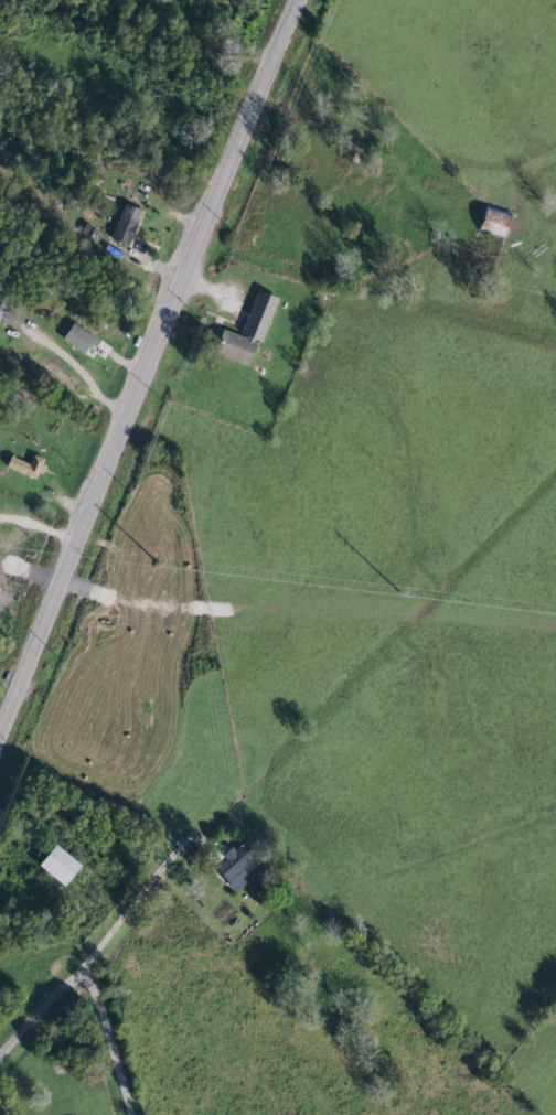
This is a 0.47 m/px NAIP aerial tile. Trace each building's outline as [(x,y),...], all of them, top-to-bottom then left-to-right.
[(138,210),(119,203),(106,238),(125,245),(138,210)] [(500,236),(506,216),(479,208),(473,228),(500,236)] [(273,297),(251,290),(236,334),(217,328),(209,352),(245,364),(252,341),(258,342),(273,297)] [(57,338),(81,353),(91,336),(67,322),(57,338)] [(42,460),(29,454),(25,463),(5,455),(1,466),(34,480),(42,460)] [(58,887),(75,866),(48,844),(31,865),(58,887)] [(238,878),(251,865),(232,845),(208,867),(232,892),(242,882),(238,878)]
